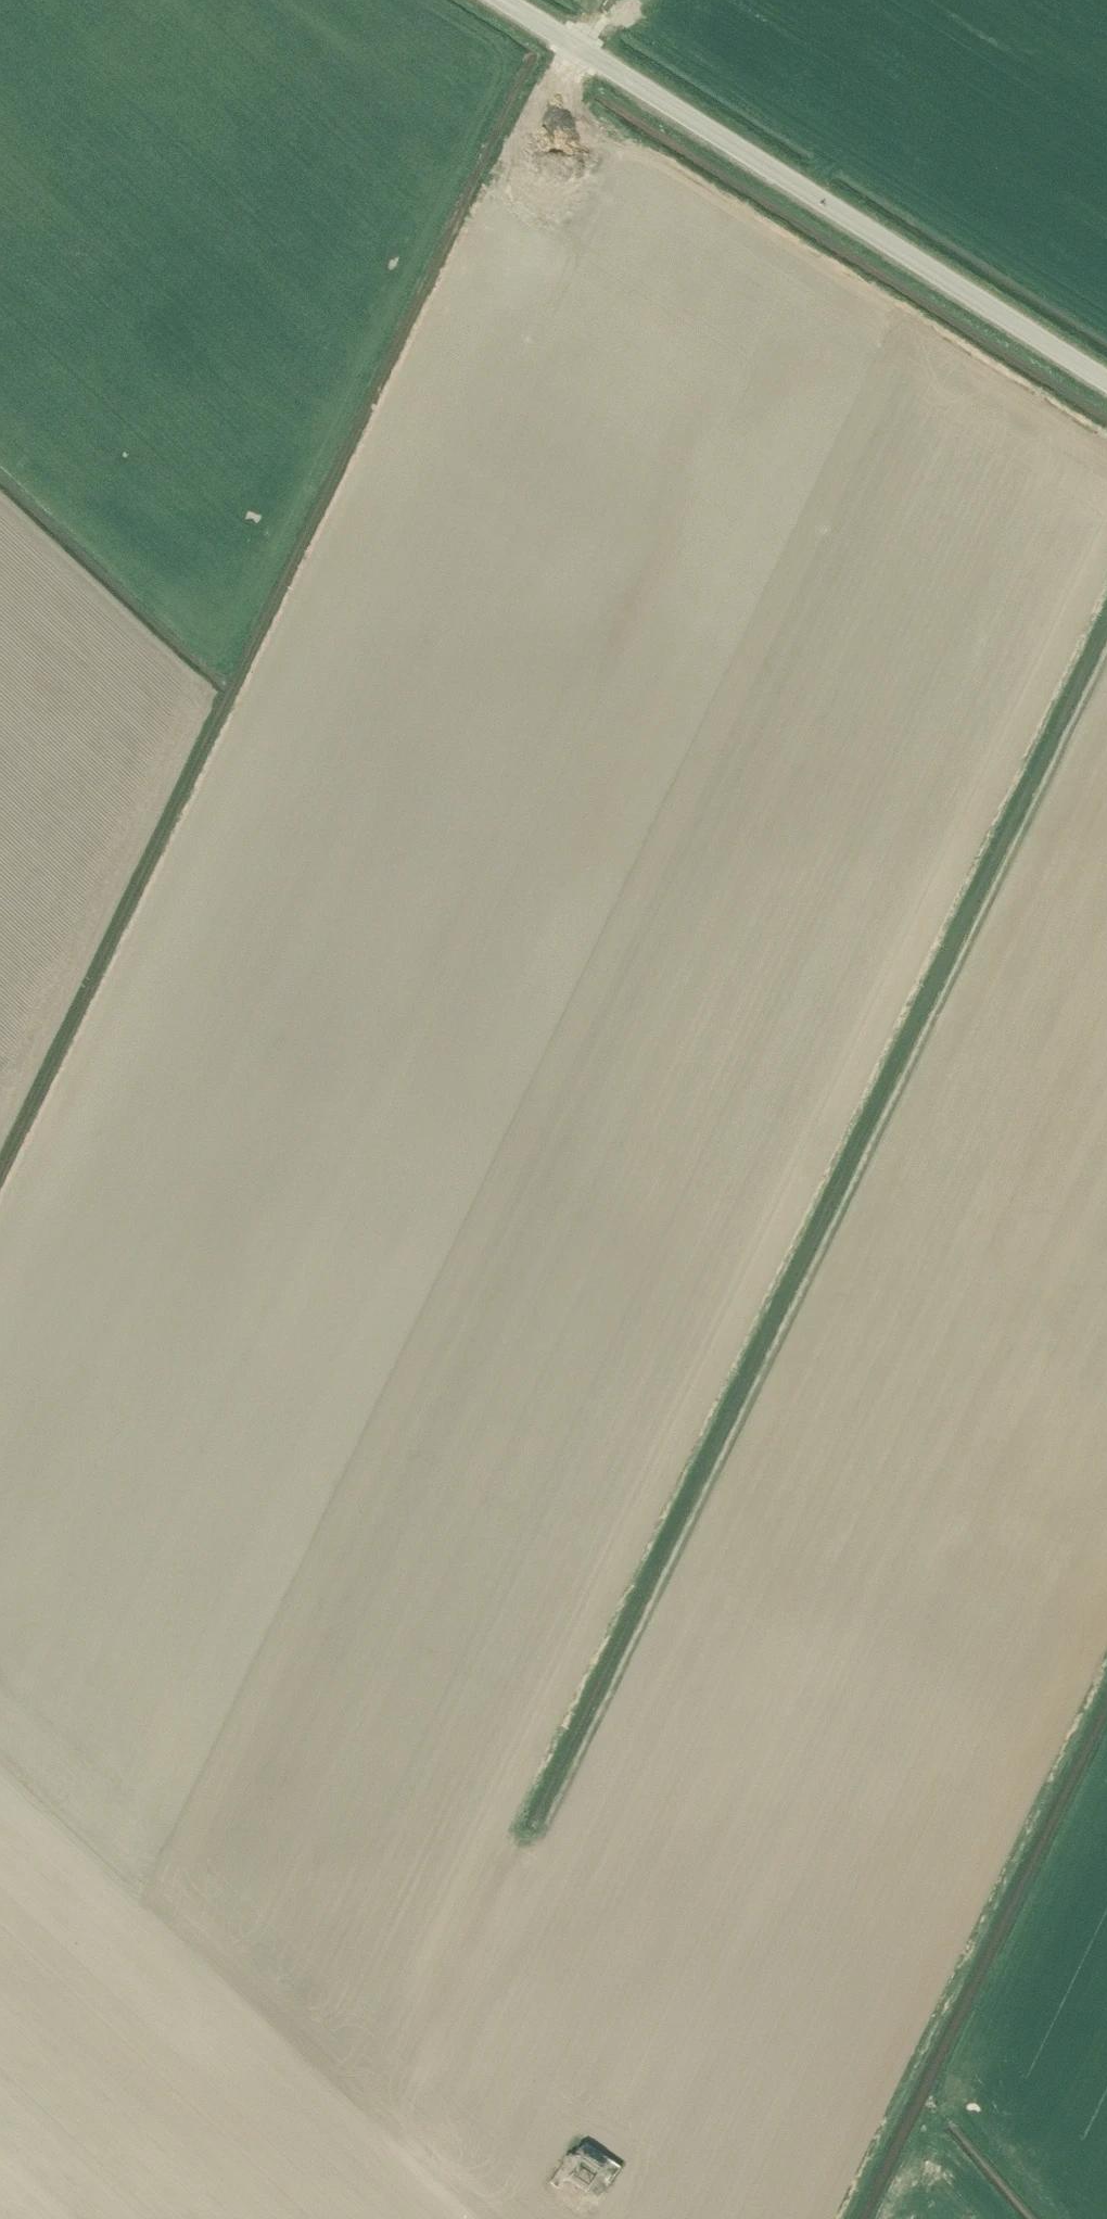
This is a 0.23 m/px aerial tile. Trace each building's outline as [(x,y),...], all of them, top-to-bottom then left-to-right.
[(570,2158),(550,2186),(590,2213),(620,2171),(586,2148),(577,2162),(570,2158)]
